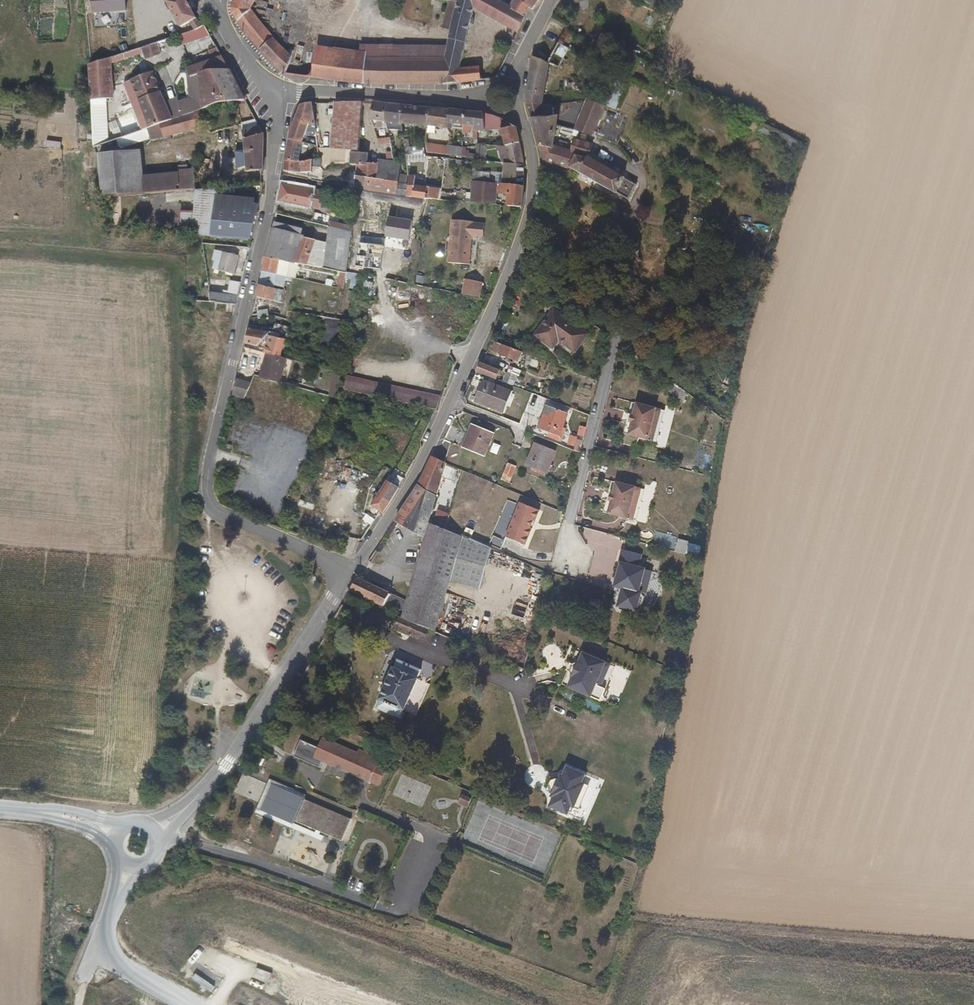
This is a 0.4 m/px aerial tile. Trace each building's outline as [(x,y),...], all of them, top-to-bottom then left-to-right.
[(92,12),(124,10),(124,0),(91,0),(92,12)] [(196,17),(191,9),(186,0),(166,0),(173,18),(166,22),(169,29),(184,23),(196,17)] [(233,17),(256,50),(267,61),(290,81),(298,60),(280,50),(277,47),(253,16),(259,0),(239,0),(233,17)] [(442,24),(452,26),(444,45),(366,46),(366,52),(367,90),(420,89),(431,88),(481,80),(478,65),(457,64),(473,21),(475,22),(478,15),(477,14),(478,9),(520,31),(521,32),(528,18),(521,14),(495,0),(450,0),(442,24)] [(539,0),(523,0),(522,2),(526,4),(533,8),(539,0)] [(533,8),(526,4),(521,14),(528,18),(533,8)] [(202,29),(196,17),(184,23),(187,32),(202,29)] [(617,53),(596,41),(573,26),(555,64),(564,69),(574,51),(608,72),(617,53)] [(157,44),(141,50),(145,61),(161,55),(157,44)] [(328,53),(327,86),(367,90),(366,52),(328,53)] [(290,81),(315,84),(316,53),(300,53),(298,60),(290,81)] [(315,84),(327,86),(328,53),(316,53),(315,84)] [(643,59),(633,54),(626,69),(637,74),(643,59)] [(114,141),(107,55),(86,59),(89,89),(94,146),(114,141)] [(533,88),(548,92),(551,64),(537,57),(534,80),(536,81),(533,88)] [(192,100),(176,104),(180,118),(228,106),(243,102),(222,65),(196,71),(198,85),(199,97),(192,100)] [(677,76),(659,67),(657,72),(665,76),(675,81),(677,76)] [(157,90),(163,86),(159,70),(135,76),(146,126),(152,125),(155,124),(147,94),(157,90)] [(600,87),(599,90),(614,97),(617,89),(602,82),(600,87)] [(199,97),(198,85),(189,86),(192,100),(199,97)] [(147,94),(155,124),(163,122),(170,120),(163,86),(157,90),(147,94)] [(560,90),(548,92),(533,88),(531,95),(530,98),(531,99),(538,101),(538,115),(545,113),(547,98),(574,96),(574,88),(560,90)] [(611,104),(614,97),(599,90),(596,96),(611,104)] [(284,138),(283,142),(295,142),(295,141),(296,140),(305,121),(309,122),(309,124),(314,124),(312,104),(303,104),(300,105),(299,106),(298,108),(290,123),(285,134),(284,138)] [(355,149),(360,104),(334,105),(329,148),(355,149)] [(393,125),(395,106),(381,105),(381,107),(378,124),(380,124),(393,125)] [(231,118),(228,106),(180,118),(170,120),(163,122),(165,134),(197,126),(231,118)] [(396,125),(408,126),(409,107),(395,106),(393,125),(393,127),(396,127),(396,125)] [(436,127),(436,109),(409,107),(408,126),(436,127)] [(456,123),(457,111),(436,109),(436,127),(436,128),(455,128),(456,123)] [(456,123),(472,124),(472,112),(457,111),(456,123)] [(486,128),(496,128),(498,115),(472,112),(472,124),(483,124),(483,128),(486,128)] [(545,113),(538,115),(535,116),(541,141),(554,145),(562,120),(551,120),(550,112),(545,113)] [(510,144),(522,145),(516,124),(506,116),(498,115),(496,128),(508,128),(510,144)] [(590,119),(591,117),(589,116),(583,128),(597,135),(602,124),(590,119)] [(165,134),(163,122),(155,124),(152,125),(155,136),(165,134)] [(259,137),(251,122),(239,129),(242,138),(243,170),(260,170),(260,157),(259,137)] [(569,149),(554,145),(541,141),(545,156),(570,167),(629,199),(637,183),(588,156),(593,144),(576,136),(569,149)] [(283,142),(282,162),(294,160),(296,142),(295,142),(283,142)] [(510,144),(510,161),(523,162),(523,154),(522,145),(510,144)] [(431,145),(431,153),(450,155),(451,149),(451,147),(431,145)] [(93,147),(93,149),(96,184),(96,196),(140,192),(139,173),(138,146),(93,147)] [(405,149),(406,156),(425,154),(424,147),(405,149)] [(194,187),(191,152),(171,155),(172,171),(173,189),(191,187),(194,187)] [(360,155),(360,167),(363,167),(371,168),(372,164),(373,153),(366,154),(360,155)] [(317,156),(294,160),(282,162),(281,170),(288,170),(307,169),(308,166),(317,165),(317,156)] [(510,161),(506,184),(519,186),(520,186),(523,162),(510,161)] [(405,194),(406,184),(383,181),(385,170),(375,168),(375,164),(372,164),(371,168),(363,167),(362,172),(362,177),(356,176),(353,189),(405,194)] [(408,168),(404,167),(385,167),(385,170),(383,181),(406,184),(408,168)] [(172,171),(139,173),(140,192),(173,189),(172,171)] [(489,173),(479,172),(478,182),(488,183),(489,173)] [(488,183),(478,182),(476,203),(496,205),(497,195),(498,184),(488,183)] [(420,189),(421,185),(406,184),(405,194),(419,196),(420,189)] [(515,208),(519,186),(506,184),(498,184),(497,195),(506,196),(504,206),(515,208)] [(317,211),(321,191),(281,187),(277,203),(317,211)] [(196,189),(192,215),(189,235),(189,238),(250,247),(255,217),(250,216),(251,203),(217,197),(218,188),(196,189)] [(438,198),(439,191),(420,189),(419,196),(438,198)] [(176,233),(189,235),(192,215),(190,215),(180,214),(176,233)] [(333,228),(339,229),(341,219),(315,215),(314,225),(333,228)] [(412,220),(388,216),(386,237),(409,240),(412,220)] [(483,238),(484,222),(449,220),(447,263),(470,264),(472,237),(483,238)] [(350,230),(339,229),(333,228),(332,244),(304,243),(301,254),(298,266),(315,268),(337,271),(337,269),(342,270),(343,268),(350,230)] [(304,243),(304,241),(274,233),(266,261),(282,264),(297,266),(301,254),(304,243)] [(239,275),(242,257),(217,253),(215,263),(218,264),(217,271),(239,275)] [(266,261),(262,277),(278,280),(282,264),(266,261)] [(326,287),(326,289),(357,291),(357,275),(338,274),(338,288),(326,287)] [(275,294),(278,280),(262,277),(258,290),(275,294)] [(482,282),(464,279),(461,294),(479,297),(482,282)] [(240,284),(230,282),(227,291),(222,290),(221,293),(203,290),(204,302),(234,306),(240,284)] [(275,294),(258,290),(256,300),(276,304),(273,314),(273,315),(274,315),(281,317),(287,296),(275,294)] [(575,360),(590,334),(553,313),(536,339),(575,360)] [(273,315),(273,314),(251,321),(250,326),(273,318),(274,315),(273,315)] [(323,340),(340,342),(342,320),(325,318),(323,340)] [(259,348),(267,339),(272,340),(273,336),(250,330),(246,346),(259,348)] [(267,347),(266,353),(283,357),(286,343),(272,340),(270,348),(267,347)] [(527,356),(498,343),(494,350),(524,363),(527,356)] [(285,357),(283,357),(266,353),(260,377),(280,381),(285,357)] [(496,377),(500,367),(480,359),(476,367),(496,377)] [(342,393),(345,369),(337,367),(334,391),(342,393)] [(393,397),(402,399),(439,408),(441,395),(350,372),(348,386),(350,386),(367,390),(393,397)] [(721,376),(719,375),(717,375),(715,376),(713,377),(712,379),(712,381),(713,383),(715,385),(717,386),(719,385),(721,384),(722,382),(723,380),(722,378),(721,376)] [(248,395),(252,380),(239,377),(236,392),(247,395),(248,395)] [(511,393),(482,381),(473,403),(502,415),(511,393)] [(353,419),(367,390),(350,386),(347,394),(337,413),(353,419)] [(655,408),(635,403),(627,434),(646,440),(655,408)] [(555,439),(565,418),(546,409),(537,430),(555,439)] [(494,435),(473,425),(462,449),(484,460),(494,435)] [(545,476),(556,453),(534,443),(523,465),(545,476)] [(428,460),(413,490),(435,500),(444,468),(428,460)] [(509,482),(516,466),(507,463),(501,479),(509,482)] [(401,485),(387,478),(372,505),(383,511),(384,512),(401,485)] [(626,520),(634,488),(615,483),(606,515),(626,520)] [(429,522),(435,500),(413,490),(403,508),(429,522)] [(539,510),(518,502),(504,536),(525,545),(539,510)] [(424,537),(429,522),(403,508),(394,523),(424,537)] [(491,548),(463,536),(429,522),(424,537),(412,581),(407,599),(402,615),(401,619),(440,637),(455,583),(479,589),(491,548)] [(499,547),(503,540),(494,535),(490,543),(499,547)] [(677,537),(674,551),(685,553),(689,540),(677,537)] [(638,565),(641,551),(620,547),(612,584),(618,586),(614,605),(641,611),(651,567),(638,565)] [(357,580),(350,593),(385,608),(390,592),(357,580)] [(390,592),(385,608),(402,615),(407,599),(390,592)] [(532,610),(533,603),(521,600),(519,607),(532,610)] [(440,637),(401,619),(398,630),(440,647),(443,639),(440,637)] [(486,653),(482,651),(474,647),(471,654),(484,659),(486,653)] [(561,682),(589,693),(592,685),(600,688),(611,661),(576,647),(561,682)] [(401,718),(422,672),(400,661),(378,707),(401,718)] [(380,763),(322,737),(317,747),(313,757),(321,761),(371,783),(380,763)] [(313,757),(317,747),(300,740),(293,755),(319,766),(321,761),(313,757)] [(412,761),(417,750),(401,742),(396,754),(412,761)] [(555,788),(548,802),(571,814),(591,773),(565,760),(552,786),(555,788)] [(379,786),(388,767),(380,763),(371,783),(379,786)] [(299,796),(250,774),(246,772),(232,799),(287,823),(299,796)] [(157,794),(145,792),(143,806),(156,807),(157,794)] [(470,798),(462,795),(458,803),(466,806),(470,798)] [(353,819),(303,796),(297,808),(302,810),(297,821),(343,841),(353,819)]
